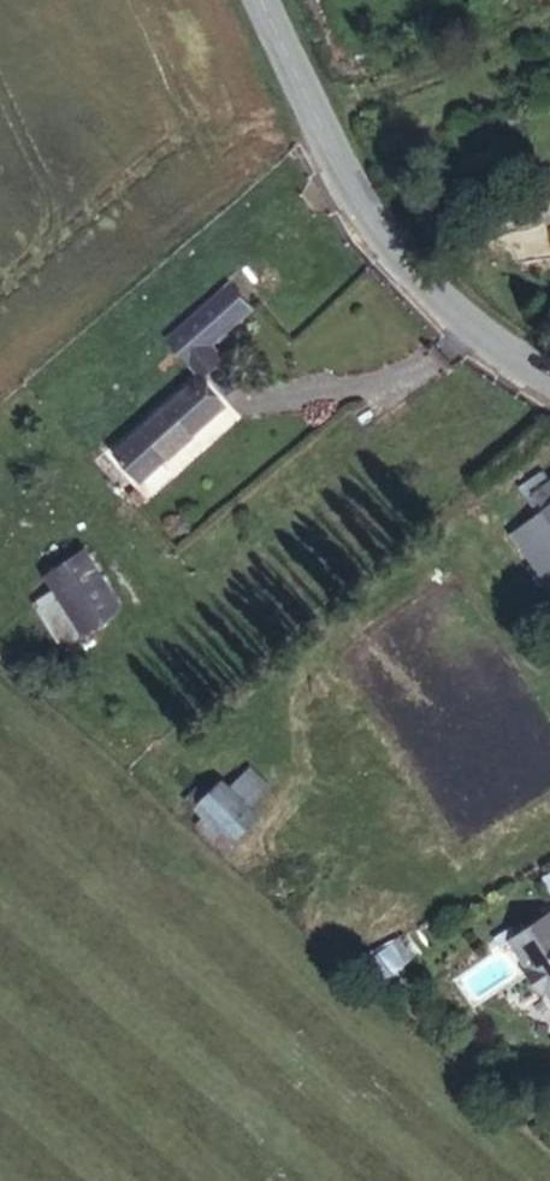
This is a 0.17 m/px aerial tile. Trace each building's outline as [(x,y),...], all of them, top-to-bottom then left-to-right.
[(250,308),(230,285),(170,338),(202,375),(221,358),(209,344),(250,308)] [(114,453),(140,481),(220,409),(195,381),(114,453)] [(541,512),(549,506),(549,478),(544,470),(522,485),(541,512)] [(512,532),(549,587),(549,506),(541,512),(512,532)] [(54,586),(81,629),(119,606),(85,551),(47,574),(54,586)] [(35,598),(62,641),(81,629),(54,586),(35,598)] [(191,808),(210,789),(190,768),(169,785),(191,808)] [(240,821),(210,789),(191,808),(221,839),(240,821)] [(496,939),(501,948),(508,943),(511,947),(517,944),(533,968),(528,972),(541,992),(546,988),(549,994),(549,914),(514,938),(509,930),(496,939)]
